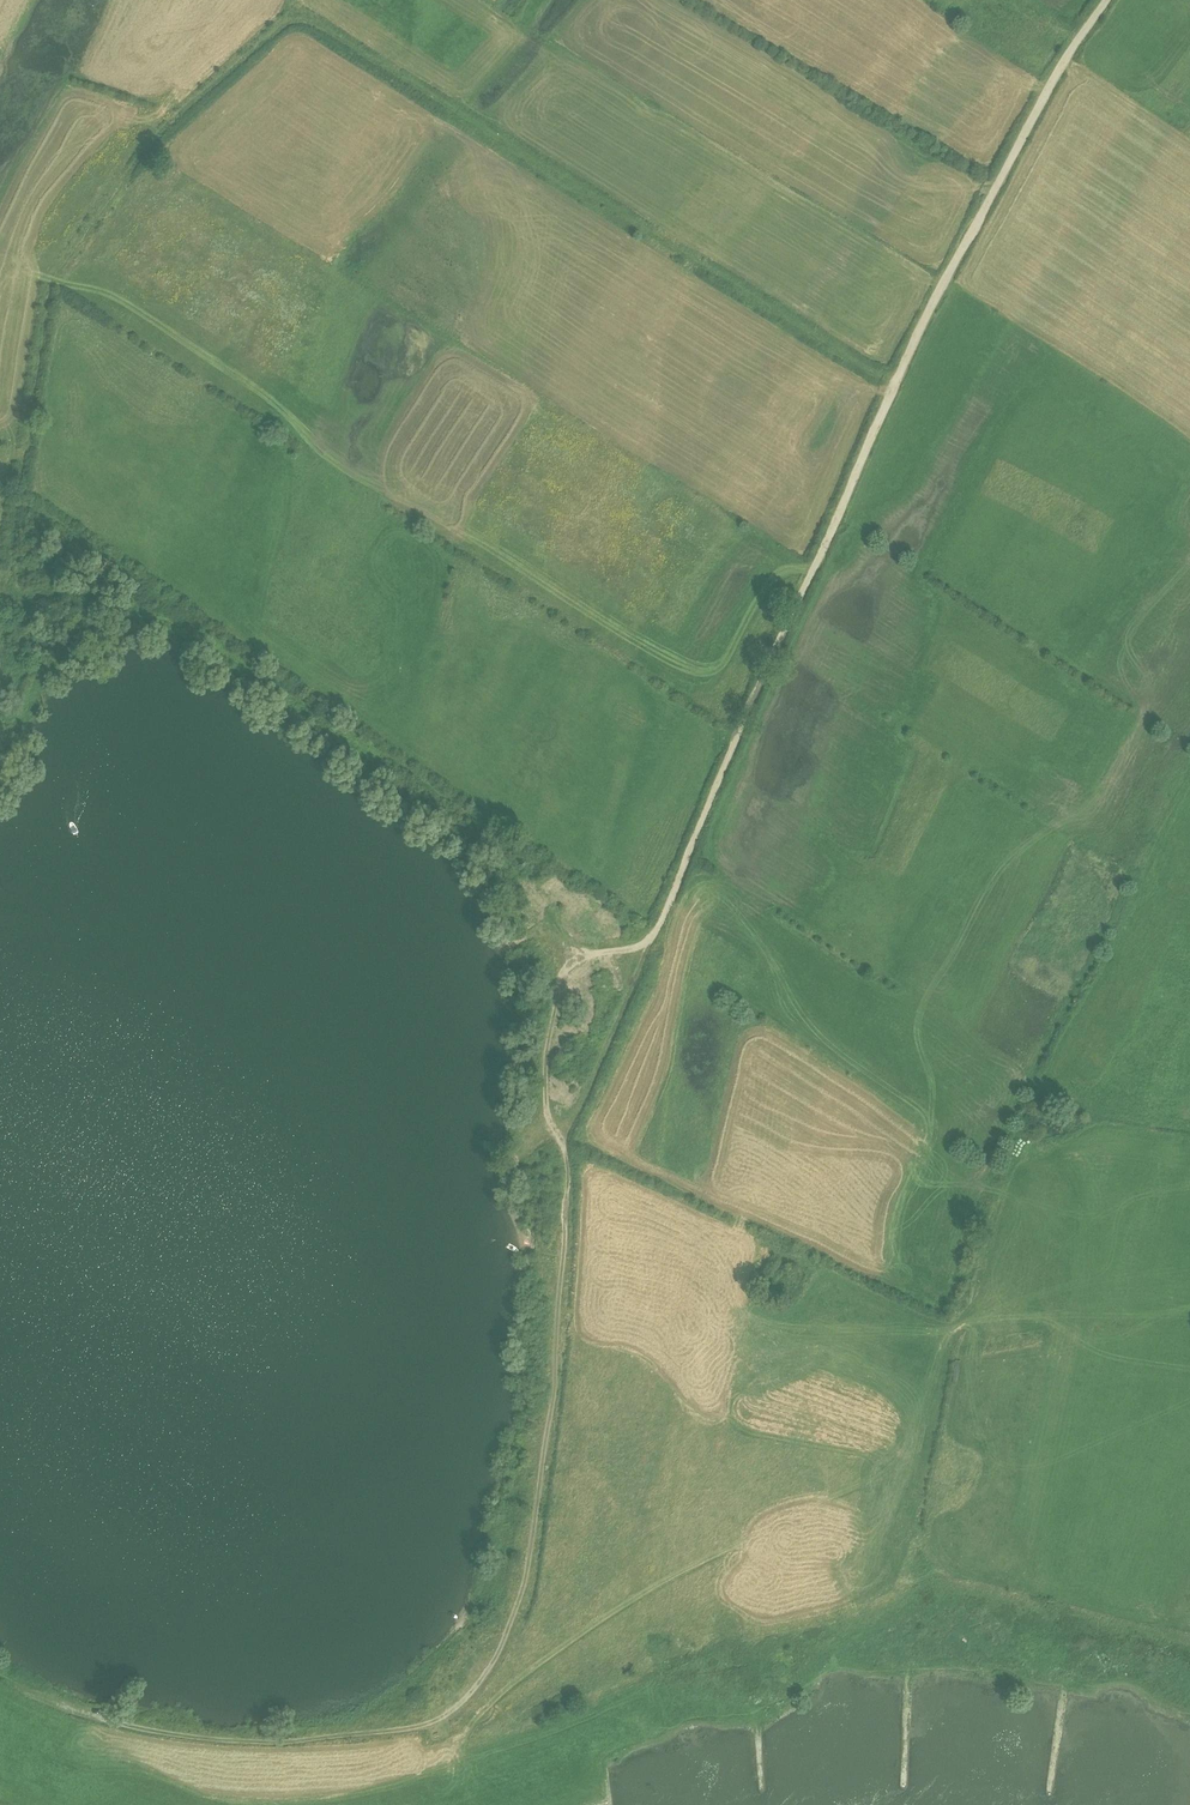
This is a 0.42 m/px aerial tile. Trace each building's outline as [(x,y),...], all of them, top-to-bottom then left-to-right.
[(84,1697),(91,1699),(95,1688),(88,1686),(84,1697)]
